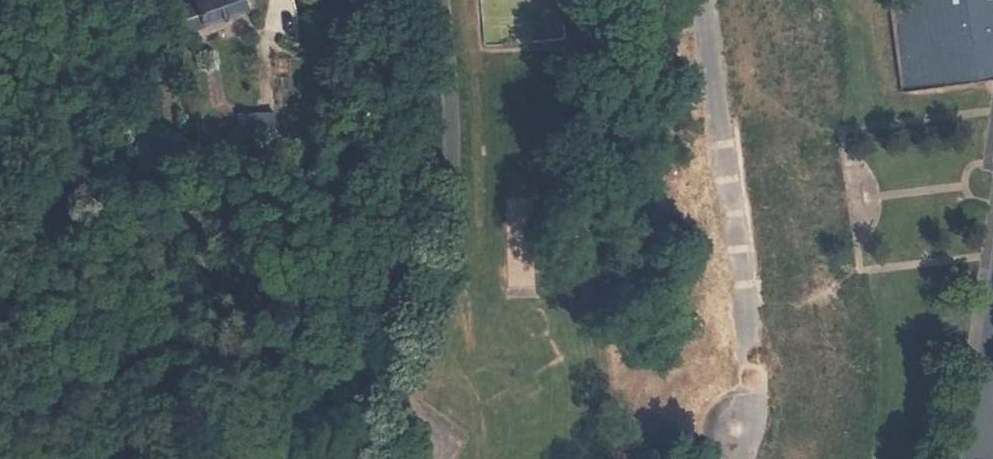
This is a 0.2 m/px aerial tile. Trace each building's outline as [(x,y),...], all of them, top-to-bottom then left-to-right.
[(248,0),(205,0),(180,10),(188,34),(252,9),(248,0)] [(901,93),(992,80),(992,0),(888,0),(901,93)]
